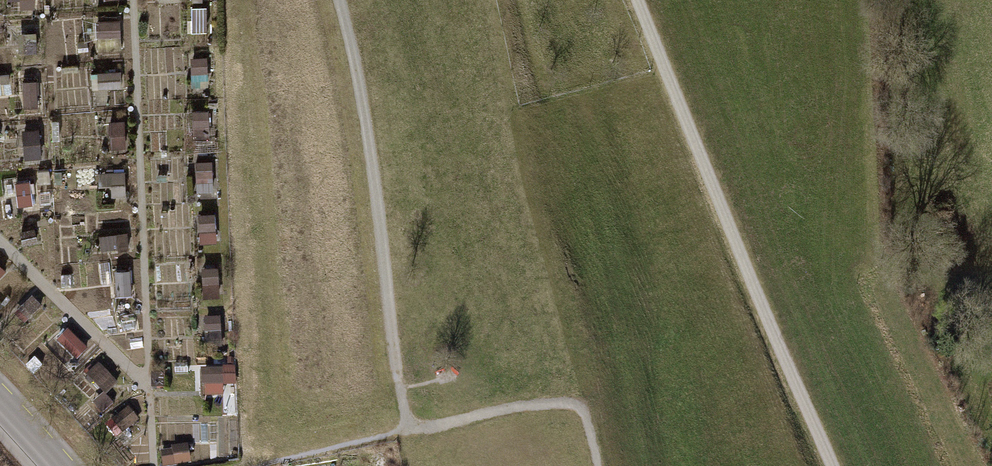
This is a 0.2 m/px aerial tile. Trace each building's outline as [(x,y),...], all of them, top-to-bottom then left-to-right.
[(192,25),(207,25),(207,0),(191,0),(192,25)] [(119,15),(100,16),(101,41),(120,41),(119,15)] [(37,25),(24,26),(25,50),(38,50),(37,25)] [(209,49),(193,50),(195,77),(210,76),(209,49)] [(121,68),(99,69),(99,84),(122,83),(121,68)] [(38,75),(24,76),(25,104),(39,104),(38,75)] [(210,105),(194,105),(194,136),(210,137),(210,105)] [(124,116),(111,117),(112,146),(125,146),(124,116)] [(39,126),(24,127),(25,151),(40,150),(39,126)] [(213,156),(196,157),(197,186),(214,185),(213,156)] [(110,196),(125,196),(124,168),(99,169),(99,188),(110,188),(110,196)] [(29,176),(14,178),(18,203),(33,201),(29,176)] [(215,208),(200,209),(201,237),(216,236),(215,208)] [(33,224),(17,227),(20,244),(36,241),(33,224)] [(126,231),(99,231),(100,247),(127,246),(126,231)] [(218,261),(202,262),(204,290),(219,290),(218,261)] [(130,264),(112,265),(112,287),(131,286),(130,264)] [(43,307),(32,295),(19,308),(30,319),(43,307)] [(222,313),(204,314),(206,343),(224,342),(222,313)] [(87,346),(69,326),(56,338),(74,358),(87,346)] [(116,378),(99,360),(86,372),(104,391),(116,378)] [(226,363),(203,363),(203,389),(227,389),(226,363)] [(165,369),(153,370),(154,385),(165,384),(165,369)] [(140,415),(129,404),(113,419),(124,431),(140,415)] [(162,446),(164,461),(190,457),(188,443),(162,446)]
